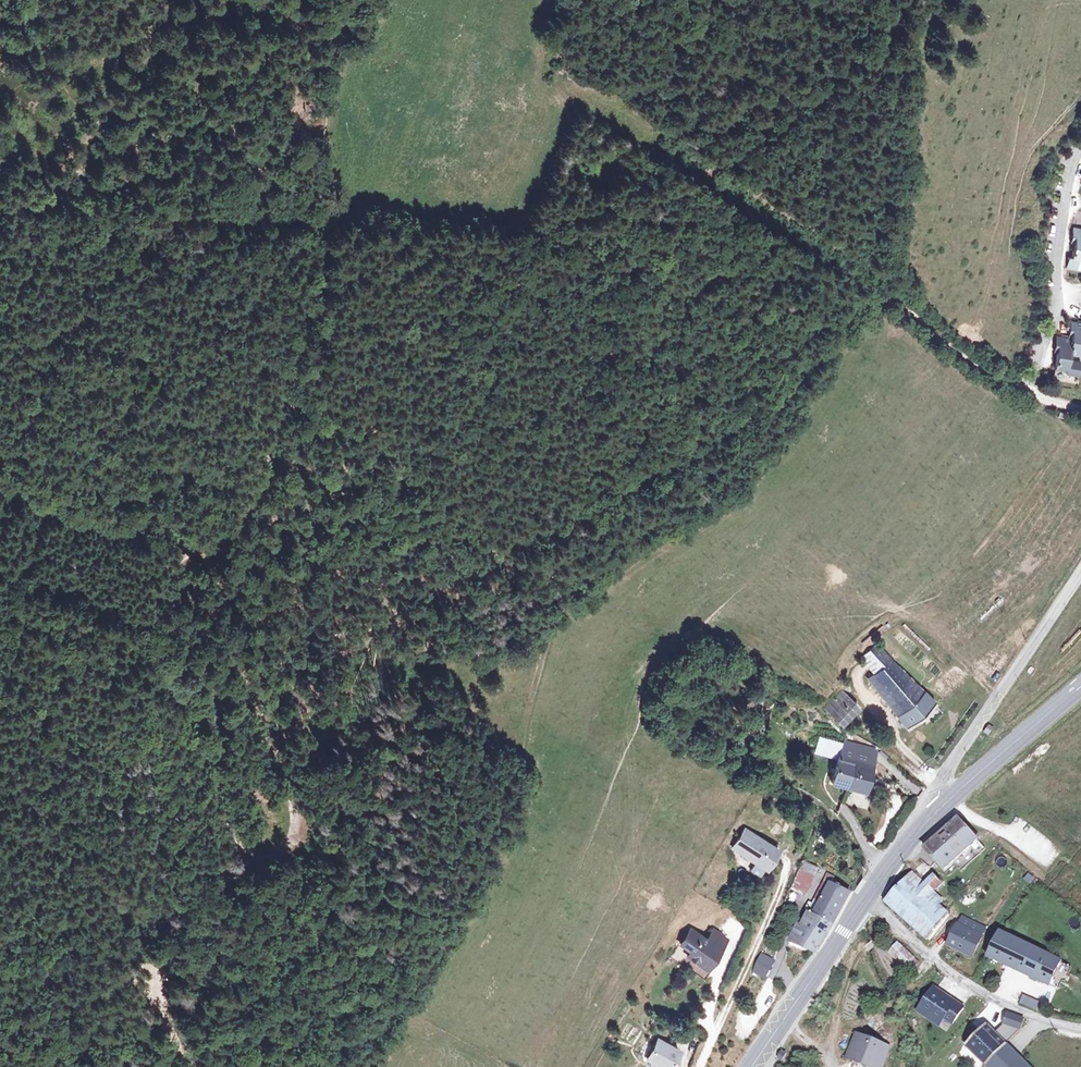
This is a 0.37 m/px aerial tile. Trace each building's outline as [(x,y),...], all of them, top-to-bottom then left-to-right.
[(1073,228),(1070,243),(1074,244),(1071,258),(1068,258),(1067,268),(1080,271),(1080,230),(1073,228)] [(1071,322),(1068,339),(1056,337),(1054,352),(1057,352),(1054,369),(1066,370),(1066,374),(1078,376),(1080,362),(1068,361),(1070,354),(1080,356),(1080,324),(1071,322)] [(907,725),(931,706),(878,639),(861,653),(877,673),(870,678),(907,725)] [(832,688),(811,704),(829,722),(848,705),(832,688)] [(854,757),(846,785),(863,790),(874,748),(844,739),(842,746),(840,751),(854,757)] [(836,759),(830,781),(846,785),(854,757),(840,751),(842,746),(820,741),(817,754),(836,759)] [(958,815),(923,843),(942,865),(976,837),(958,815)] [(777,848),(744,829),(733,847),(766,867),(777,848)] [(881,898),(894,908),(910,922),(924,934),(945,906),(935,899),(939,892),(936,888),(932,885),(943,871),(931,862),(920,853),(881,898)] [(819,867),(802,860),(791,885),(798,888),(807,892),(819,867)] [(832,872),(812,908),(833,916),(849,889),(836,881),(837,875),(832,872)] [(798,888),(791,885),(786,898),(792,900),(798,888)] [(812,908),(808,916),(805,914),(795,933),(817,943),(833,916),(812,908)] [(976,927),(951,917),(942,937),(968,948),(976,927)] [(1058,950),(1000,921),(987,945),(1052,978),(1062,961),(1054,958),(1058,950)] [(698,939),(680,927),(670,941),(680,948),(677,953),(695,966),(708,946),(698,939)] [(715,936),(705,929),(698,939),(708,946),(715,936)] [(887,942),(904,958),(911,951),(894,935),(887,942)] [(913,966),(919,959),(911,951),(904,958),(913,966)] [(774,960),(761,955),(755,969),(765,976),(774,960)] [(963,1005),(933,984),(916,1007),(947,1029),(963,1005)] [(1038,1008),(1040,997),(1021,995),(1019,1005),(1038,1008)] [(963,1034),(995,1066),(1032,1066),(1033,1066),(984,1014),(963,1034)] [(847,1057),(859,1062),(861,1056),(871,1059),(870,1065),(876,1066),(881,1066),(888,1043),(855,1032),(847,1057)] [(650,1038),(641,1058),(659,1066),(663,1066),(672,1049),(650,1038)]
